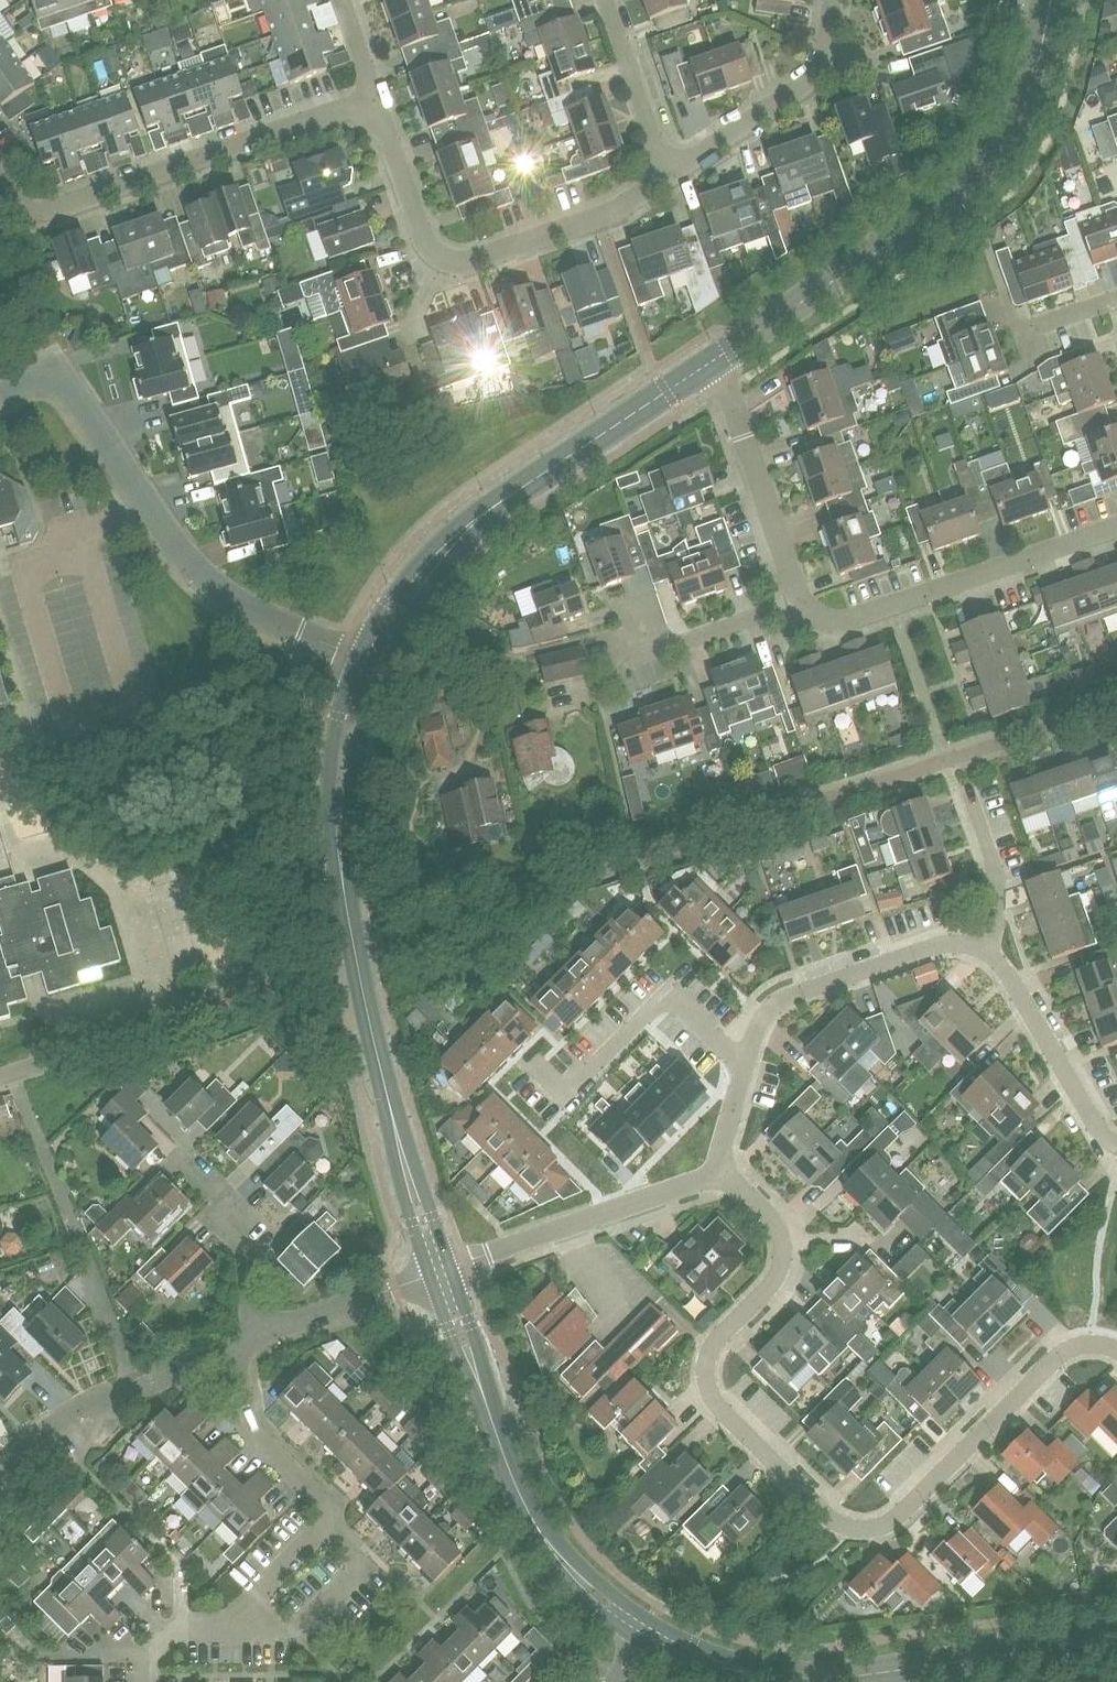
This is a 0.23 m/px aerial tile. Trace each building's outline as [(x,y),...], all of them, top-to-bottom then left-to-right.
[(57,0),(30,0),(41,29),(65,21),(57,0)] [(84,0),(57,0),(65,21),(88,13),(84,0)] [(88,13),(112,5),(111,0),(84,0),(88,13)] [(300,0),(260,0),(265,12),(300,0)] [(305,8),(318,4),(317,0),(300,0),(265,12),(273,36),(310,23),(305,8)] [(426,0),(384,0),(392,23),(429,10),(426,0)] [(520,23),(545,14),(541,1),(544,0),(512,0),(520,23)] [(684,0),(642,0),(650,20),(659,17),(664,30),(691,21),(684,0)] [(796,0),(757,0),(755,11),(783,16),(785,2),(795,4),(796,0)] [(938,3),(937,0),(875,0),(879,9),(874,11),(879,24),(938,3)] [(951,40),(943,17),(938,3),(879,24),(883,37),(888,35),(891,45),(920,35),(925,49),(951,40)] [(455,36),(449,19),(434,25),(429,10),(392,23),(401,49),(428,40),(432,54),(467,42),(464,33),(455,36)] [(586,45),(576,18),(550,28),(545,14),(520,23),(528,49),(543,43),(548,58),(586,45)] [(229,23),(226,15),(217,18),(220,26),(229,23)] [(281,59),(332,42),(329,33),(315,37),(310,23),(273,36),(281,59)] [(1107,36),(1109,25),(1100,23),(1099,35),(1107,36)] [(20,63),(5,42),(0,46),(0,76),(20,63)] [(327,71),(322,55),(335,51),(332,42),(281,59),(290,84),(327,71)] [(462,88),(457,74),(467,70),(461,53),(470,50),(467,42),(432,54),(437,67),(411,76),(412,81),(409,86),(413,97),(418,99),(420,103),(457,90),(462,88)] [(761,69),(751,42),(714,54),(727,91),(751,83),(748,73),(761,69)] [(595,71),(586,45),(548,58),(553,72),(538,77),(547,102),(573,94),(568,80),(595,71)] [(242,95),(229,58),(225,46),(201,54),(205,66),(223,117),(232,114),(227,101),(242,95)] [(945,94),(953,79),(942,48),(912,59),(918,74),(915,80),(893,88),(903,118),(948,102),(945,94)] [(241,57),(238,49),(229,52),(232,61),(241,57)] [(118,62),(114,50),(101,54),(105,66),(118,62)] [(34,51),(34,66),(57,66),(57,51),(34,51)] [(727,91),(714,54),(677,67),(686,95),(699,90),(702,100),(727,91)] [(34,84),(20,63),(0,76),(0,104),(2,106),(11,100),(34,84)] [(223,117),(205,66),(181,75),(194,112),(209,107),(214,120),(223,117)] [(1108,85),(1103,70),(1092,74),(1090,86),(1087,93),(1099,89),(1108,85)] [(194,112),(181,75),(158,83),(176,133),(184,130),(180,117),(194,112)] [(258,95),(252,75),(238,80),(244,99),(258,95)] [(51,85),(48,77),(40,80),(43,88),(51,85)] [(176,133),(158,83),(134,91),(147,128),(162,123),(167,136),(176,133)] [(486,124),(483,115),(477,99),(462,104),(457,90),(420,103),(429,129),(455,120),(460,133),(486,124)] [(138,131),(125,94),(101,102),(119,153),(128,150),(123,137),(138,131)] [(613,124),(604,98),(578,107),(573,94),(547,102),(556,128),(571,122),(576,137),(613,124)] [(865,99),(861,100),(858,98),(854,97),(850,99),(848,101),(847,106),(836,109),(849,146),(863,142),(871,163),(900,153),(890,124),(875,129),(865,99)] [(0,108),(9,121),(20,114),(11,100),(2,106),(0,108)] [(119,153),(101,102),(77,111),(91,148),(105,143),(110,156),(119,153)] [(91,148),(77,111),(54,119),(75,180),(84,177),(76,153),(91,148)] [(1107,120),(1116,148),(1116,116),(1107,120)] [(75,180),(54,119),(30,127),(43,165),(58,159),(66,183),(75,180)] [(496,120),(486,124),(489,132),(499,128),(496,120)] [(479,155),(494,149),(489,132),(486,124),(460,133),(465,146),(438,156),(447,182),(484,169),(479,155)] [(622,150),(613,124),(576,137),(581,151),(576,153),(577,155),(573,157),(572,161),(571,165),(572,167),(561,171),(566,184),(580,179),(600,172),(596,159),(622,150)] [(1060,157),(1078,151),(1073,134),(1069,142),(1065,149),(1061,156),(1060,157)] [(847,187),(839,162),(825,167),(815,138),(813,139),(812,137),(809,135),(794,141),(792,143),(793,146),(791,146),(805,186),(818,182),(822,195),(833,192),(840,212),(855,207),(847,187)] [(788,210),(811,202),(805,186),(791,146),(768,155),(778,183),(764,188),(771,207),(773,213),(787,208),(788,210)] [(353,169),(346,168),(340,151),(295,167),(301,183),(280,190),(290,220),(325,208),(320,195),(351,184),(353,169)] [(493,195),(484,169),(447,182),(456,208),(483,199),(487,212),(489,211),(496,209),(513,203),(508,189),(493,195)] [(757,212),(747,184),(745,184),(744,182),(741,181),(726,186),(724,189),(725,191),(723,192),(742,245),(779,232),(773,213),(771,207),(757,212)] [(728,250),(742,245),(723,192),(722,192),(721,190),(718,189),(703,194),(701,197),(702,199),(700,200),(710,228),(696,233),(702,252),(718,298),(720,297),(731,290),(719,253),(728,250)] [(259,216),(259,214),(246,218),(236,190),(211,198),(212,202),(213,202),(225,237),(226,237),(237,233),(243,249),(255,244),(257,250),(261,252),(271,249),(264,230),(262,223),(259,216)] [(867,199),(865,194),(861,191),(856,193),(853,198),(855,203),(859,205),(865,204),(867,199)] [(213,202),(212,202),(188,211),(198,240),(185,244),(192,264),(195,270),(216,263),(210,247),(227,241),(226,237),(225,237),(213,202)] [(1113,203),(1098,208),(1116,259),(1116,205),(1113,203)] [(1116,259),(1098,208),(1076,215),(1077,219),(1064,223),(1068,236),(1076,258),(1088,253),(1093,267),(1116,259)] [(305,236),(320,230),(330,258),(372,244),(362,216),(339,224),(335,211),(300,223),(305,236)] [(265,214),(259,216),(262,223),(264,230),(265,231),(279,226),(276,218),(265,214)] [(170,244),(160,216),(137,224),(150,264),(151,264),(154,272),(168,267),(170,271),(192,264),(185,244),(184,239),(170,244)] [(150,264),(137,224),(113,232),(123,260),(109,265),(115,284),(117,290),(142,281),(138,268),(150,264)] [(688,257),(678,228),(655,237),(669,277),(682,272),(696,313),(718,298),(702,252),(688,257)] [(106,258),(91,263),(82,234),(54,243),(60,260),(51,263),(48,269),(52,279),(56,281),(66,277),(68,282),(86,276),(92,292),(115,284),(109,265),(106,258)] [(1073,288),(1068,274),(1080,270),(1076,258),(1068,236),(1033,248),(1036,256),(1050,296),(1073,288)] [(669,277),(655,237),(631,245),(641,273),(627,278),(638,307),(664,298),(658,280),(669,277)] [(1050,296),(1036,256),(1013,264),(1008,249),(995,253),(1007,288),(1019,283),(1026,304),(1050,296)] [(564,278),(576,313),(581,328),(624,314),(609,271),(594,276),(591,268),(564,278)] [(378,277),(373,276),(372,273),(345,282),(341,270),(317,278),(300,284),(305,297),(310,298),(320,294),(328,315),(328,316),(341,312),(381,298),(380,296),(384,292),(378,277)] [(537,358),(565,348),(556,320),(546,292),(533,297),(530,289),(501,299),(515,339),(529,334),(537,358)] [(229,307),(224,290),(207,294),(212,311),(229,307)] [(392,316),(387,301),(382,300),(381,298),(341,312),(349,336),(336,341),(341,354),(367,345),(362,332),(390,323),(389,320),(392,316)] [(207,311),(204,300),(193,304),(197,315),(207,311)] [(998,349),(989,326),(959,337),(957,331),(965,328),(958,310),(934,319),(943,342),(939,343),(948,367),(998,349)] [(488,345),(478,316),(477,317),(472,313),(457,318),(456,324),(455,324),(469,364),(473,378),(511,365),(502,340),(488,345)] [(469,364),(455,324),(453,325),(449,321),(434,326),(433,332),(431,332),(433,336),(441,361),(428,366),(436,391),(450,386),(473,378),(469,364)] [(151,331),(155,344),(133,350),(140,374),(140,375),(188,361),(178,324),(151,331)] [(304,369),(292,330),(275,336),(287,374),(304,369)] [(905,348),(899,332),(883,338),(889,354),(905,348)] [(83,348),(88,339),(76,333),(70,345),(70,346),(74,351),(83,348)] [(846,365),(837,369),(827,340),(813,349),(822,373),(791,384),(799,408),(851,390),(869,384),(865,372),(854,376),(852,368),(846,365)] [(368,347),(338,357),(348,386),(363,380),(368,396),(410,381),(401,354),(388,358),(383,342),(368,347)] [(975,383),(1006,372),(998,349),(948,367),(956,389),(946,393),(951,405),(964,400),(979,395),(975,383)] [(581,379),(571,352),(562,356),(572,383),(581,379)] [(1067,366),(1063,355),(1048,360),(1037,368),(1042,382),(1055,378),(1052,372),(1062,368),(1070,391),(1106,379),(1098,355),(1067,366)] [(199,399),(188,361),(140,375),(140,374),(136,375),(139,386),(135,387),(138,399),(142,398),(143,401),(169,394),(172,407),(199,399)] [(598,373),(594,363),(580,368),(583,378),(598,373)] [(308,383),(304,369),(287,374),(291,388),(308,383)] [(900,387),(899,385),(896,376),(885,380),(889,391),(900,387)] [(1114,402),(1106,379),(1070,391),(1056,397),(1059,406),(1073,400),(1078,414),(1068,418),(1056,422),(1059,434),(1087,424),(1083,413),(1114,402)] [(210,410),(171,421),(179,451),(183,450),(183,449),(238,433),(230,405),(251,399),(247,386),(207,397),(210,410)] [(858,413),(851,390),(799,408),(807,431),(838,420),(842,432),(857,426),(853,414),(858,413)] [(951,405),(949,406),(954,419),(984,408),(979,395),(964,400),(951,405)] [(925,413),(921,401),(907,406),(911,418),(925,413)] [(319,424),(316,411),(299,416),(302,428),(319,424)] [(899,427),(910,420),(903,411),(892,419),(899,427)] [(1116,453),(1116,427),(1091,435),(1087,424),(1059,434),(1063,446),(1086,438),(1094,461),(1116,453)] [(850,442),(844,444),(840,432),(825,437),(829,449),(798,460),(807,483),(858,465),(850,442)] [(238,433),(183,449),(183,450),(191,478),(210,473),(214,485),(243,477),(250,475),(238,433)] [(1094,461),(1081,465),(1085,475),(1097,471),(1102,484),(1092,487),(1096,499),(1112,494),(1108,482),(1116,479),(1116,453),(1094,461)] [(333,479),(326,454),(310,458),(317,484),(333,479)] [(672,500),(712,487),(702,458),(665,471),(665,469),(648,475),(654,492),(640,497),(649,524),(677,514),(672,500)] [(966,460),(954,465),(957,473),(969,469),(966,460)] [(1026,519),(1013,482),(1006,465),(983,472),(979,460),(968,464),(969,469),(980,500),(992,496),(1003,527),(1026,519)] [(1049,511),(1038,480),(1050,476),(1044,461),(1032,465),(1036,474),(1013,482),(1026,519),(1049,511)] [(860,490),(866,488),(858,465),(807,483),(815,506),(846,495),(850,507),(865,502),(864,500),(860,490)] [(280,508),(273,484),(284,481),(280,467),(250,475),(243,477),(247,490),(221,497),(227,521),(228,522),(280,508)] [(980,535),(969,504),(980,500),(969,469),(957,473),(963,489),(966,499),(943,507),(956,543),(980,535)] [(1,475),(0,475),(0,528),(13,524),(20,546),(33,542),(38,531),(26,489),(1,475)] [(881,483),(866,488),(860,490),(864,500),(884,493),(881,483)] [(873,512),(869,513),(865,502),(850,507),(854,518),(823,529),(831,552),(867,540),(881,535),(873,512)] [(956,543),(943,507),(920,515),(917,505),(905,509),(910,524),(922,520),(933,551),(956,543)] [(288,537),(280,508),(228,522),(227,521),(224,522),(227,533),(222,534),(226,547),(230,545),(231,548),(260,540),(264,553),(290,545),(288,537)] [(694,522),(690,509),(677,514),(681,527),(694,522)] [(623,548),(638,543),(636,536),(629,515),(599,526),(605,545),(590,550),(602,586),(633,576),(623,548)] [(727,589),(714,551),(732,545),(723,519),(711,523),(714,532),(698,537),(704,554),(690,558),(704,597),(727,589)] [(636,536),(638,543),(645,562),(658,558),(649,532),(636,536)] [(875,563),(867,540),(831,552),(839,576),(870,565),(874,576),(889,571),(885,559),(875,563)] [(704,597),(690,558),(677,563),(673,552),(664,556),(681,606),(704,597)] [(1110,569),(1097,573),(1092,559),(1082,562),(1102,618),(1116,613),(1116,590),(1110,569)] [(1102,618),(1082,562),(1072,566),(1077,580),(1064,585),(1079,626),(1102,618)] [(519,629),(507,632),(512,648),(521,648),(536,645),(563,639),(557,622),(584,613),(574,585),(534,598),(540,614),(527,618),(516,621),(519,629)] [(1079,626),(1064,585),(1043,592),(1041,587),(1031,591),(1036,605),(1045,602),(1056,634),(1079,626)] [(954,656),(1011,637),(1003,613),(961,627),(965,641),(951,646),(954,656)] [(977,673),(1018,659),(1011,637),(954,656),(958,666),(972,661),(977,673)] [(897,689),(883,648),(869,653),(864,638),(854,641),(874,698),(897,689)] [(874,698),(854,641),(844,645),(849,659),(837,664),(851,705),(874,698)] [(588,674),(582,648),(539,658),(545,684),(588,674)] [(851,705),(837,664),(824,668),(819,654),(809,657),(829,713),(851,705)] [(767,690),(755,656),(733,665),(746,704),(769,696),(776,717),(789,712),(780,686),(767,690)] [(829,713),(809,657),(799,661),(804,675),(791,680),(805,721),(829,713)] [(970,701),(1026,682),(1018,659),(977,673),(981,686),(967,691),(970,701)] [(1115,660),(1098,666),(1102,680),(1116,674),(1116,666),(1115,660)] [(746,704),(733,665),(710,673),(721,706),(709,711),(718,737),(731,732),(730,728),(752,720),(746,704)] [(1083,686),(1078,671),(1068,674),(1074,689),(1083,686)] [(454,693),(451,681),(426,687),(429,699),(454,693)] [(994,719),(1034,705),(1026,682),(970,701),(973,711),(988,706),(993,719),(994,719)] [(661,706),(676,750),(705,740),(690,696),(661,706)] [(630,765),(676,750),(661,706),(629,717),(631,724),(617,729),(630,765)] [(450,737),(446,716),(421,721),(432,772),(454,767),(448,738),(450,737)] [(558,755),(555,755),(554,755),(546,722),(523,727),(526,740),(515,743),(523,778),(530,792),(546,781),(547,782),(549,783),(551,785),(552,785),(554,786),(557,786),(560,786),(563,786),(565,785),(568,783),(570,781),(571,779),(573,777),(573,774),(574,772),(574,770),(573,767),(573,765),(572,763),(571,760),(569,758),(566,757),(564,755),(561,755),(558,755)] [(1112,757),(1111,754),(1086,763),(1097,795),(1106,821),(1116,817),(1116,813),(1113,801),(1116,800),(1116,771),(1112,757)] [(804,758),(774,769),(779,784),(809,774),(804,758)] [(1097,795),(1086,763),(1061,771),(1072,804),(1097,795)] [(1072,804),(1061,771),(1036,779),(1047,812),(1072,804)] [(641,809),(634,776),(623,778),(633,821),(645,818),(646,816),(645,811),(641,809)] [(1047,812),(1036,779),(1010,788),(1021,821),(1047,812)] [(486,826),(504,822),(500,802),(496,802),(491,781),(460,788),(466,816),(449,820),(455,848),(489,840),(486,826)] [(735,799),(731,781),(709,786),(713,804),(735,799)] [(756,793),(752,781),(735,787),(739,798),(742,797),(756,793)] [(893,810),(893,811),(886,813),(883,818),(882,823),(885,832),(889,835),(895,837),(901,834),(901,835),(902,836),(934,825),(925,799),(893,810)] [(1101,837),(1096,822),(1082,827),(1087,842),(1101,837)] [(943,850),(934,825),(902,836),(901,835),(889,840),(894,852),(896,853),(900,864),(943,850)] [(854,835),(859,851),(869,847),(864,832),(854,835)] [(830,847),(826,837),(811,842),(814,852),(830,847)] [(1060,852),(1064,864),(1079,859),(1075,848),(1073,848),(1069,838),(1059,842),(1062,852),(1060,852)] [(1105,850),(1101,839),(1086,844),(1089,855),(1105,850)] [(787,850),(790,861),(805,856),(801,845),(787,850)] [(874,862),(869,847),(859,851),(864,866),(874,862)] [(736,865),(739,869),(752,857),(745,849),(730,854),(738,863),(736,865)] [(790,861),(787,850),(771,855),(775,866),(790,861)] [(952,875),(943,850),(900,864),(895,866),(898,875),(901,877),(914,872),(919,887),(939,880),(952,875)] [(1060,852),(1045,857),(1049,869),(1064,864),(1060,852)] [(866,916),(859,898),(867,895),(857,866),(838,872),(843,888),(829,893),(840,925),(866,916)] [(697,913),(713,897),(721,889),(703,871),(701,874),(695,867),(676,874),(661,889),(669,896),(660,905),(659,905),(658,906),(675,923),(691,907),(697,913)] [(1101,887),(1112,884),(1107,868),(1096,872),(1101,887)] [(41,973),(48,995),(82,984),(103,978),(100,968),(121,962),(111,927),(100,931),(91,899),(81,902),(80,902),(71,871),(71,870),(37,880),(43,902),(35,904),(29,883),(17,886),(15,877),(13,877),(0,881),(0,931),(2,937),(0,937),(0,1020),(11,1017),(8,1006),(28,1000),(21,979),(41,973)] [(752,889),(763,885),(757,870),(746,874),(751,890),(752,889)] [(883,887),(878,872),(868,876),(873,891),(883,887)] [(959,873),(939,880),(944,895),(964,888),(959,873)] [(1067,899),(1059,873),(1026,884),(1035,910),(1067,899)] [(1101,887),(1106,901),(1116,897),(1112,884),(1101,887)] [(752,889),(751,890),(756,904),(767,900),(763,885),(752,889)] [(901,901),(899,891),(878,896),(880,905),(901,901)] [(840,925),(829,893),(804,901),(815,934),(840,925)] [(713,929),(729,913),(713,897),(697,913),(691,907),(675,923),(691,939),(707,923),(713,929)] [(1076,924),(1075,923),(1067,899),(1035,910),(1043,935),(1076,924)] [(578,901),(567,912),(575,920),(586,909),(578,901)] [(815,934),(804,901),(778,910),(789,942),(815,934)] [(647,951),(663,934),(647,917),(650,914),(640,904),(631,913),(626,908),(610,924),(626,939),(631,934),(647,951)] [(575,920),(567,912),(555,923),(563,931),(575,920)] [(729,944),(745,928),(729,913),(713,929),(707,923),(691,939),(706,954),(722,938),(729,944)] [(1088,919),(1075,923),(1076,924),(1043,935),(1052,960),(1097,945),(1088,919)] [(631,966),(647,951),(631,934),(626,939),(610,924),(594,939),(610,955),(615,950),(631,966)] [(761,944),(745,928),(729,944),(722,938),(706,954),(723,971),(727,966),(736,975),(747,964),(744,961),(761,944)] [(546,933),(536,944),(544,952),(554,940),(546,933)] [(615,983),(631,966),(615,950),(610,955),(594,939),(578,955),(594,971),(599,967),(615,983)] [(533,964),(544,952),(536,944),(525,957),(533,964)] [(1109,961),(1105,950),(1081,958),(1085,969),(1076,972),(1085,998),(1116,987),(1116,985),(1109,961)] [(594,971),(578,955),(563,971),(579,987),(584,982),(600,998),(615,983),(599,967),(594,971)] [(938,979),(933,964),(923,967),(928,982),(938,979)] [(584,1014),(600,998),(584,982),(579,987),(563,971),(546,987),(562,1003),(568,998),(584,1014)] [(568,1030),(584,1014),(568,998),(562,1003),(546,987),(530,1004),(546,1020),(543,1023),(554,1034),(557,1031),(563,1025),(568,1030)] [(1085,998),(1094,1023),(1116,1015),(1116,987),(1085,998)] [(921,1065),(969,1016),(949,996),(944,1001),(933,990),(922,1000),(897,1010),(902,1023),(913,1034),(924,1045),(912,1056),(921,1065)] [(446,1006),(454,1014),(465,1003),(457,995),(446,1006)] [(513,1053),(529,1037),(524,1032),(534,1023),(522,1011),(519,1015),(503,999),(487,1016),(503,1031),(497,1037),(513,1053)] [(896,1056),(882,1014),(858,1022),(847,1011),(825,1033),(856,1064),(869,1051),(885,1067),(896,1056)] [(1094,1023),(1102,1048),(1116,1043),(1116,1015),(1094,1023)] [(503,1031),(487,1016),(471,1031),(487,1047),(481,1053),(497,1069),(513,1053),(497,1037),(503,1031)] [(989,1036),(969,1016),(921,1065),(929,1073),(948,1053),(960,1065),(989,1036)] [(487,1047),(471,1031),(455,1048),(471,1063),(465,1069),(482,1085),(497,1069),(481,1053),(487,1047)] [(844,1076),(856,1064),(825,1033),(819,1039),(817,1036),(812,1036),(805,1044),(805,1048),(807,1050),(805,1053),(817,1066),(808,1074),(842,1109),(860,1092),(844,1076)] [(478,1089),(482,1085),(465,1069),(471,1063),(455,1048),(439,1064),(443,1069),(435,1077),(446,1088),(449,1085),(465,1101),(478,1089)] [(667,1076),(659,1084),(662,1087),(683,1107),(686,1110),(704,1091),(678,1065),(667,1076)] [(652,1070),(649,1073),(659,1084),(667,1076),(656,1066),(652,1070)] [(987,1117),(1016,1088),(995,1067),(984,1078),(975,1069),(949,1096),(968,1115),(977,1106),(987,1116),(987,1117)] [(166,1107),(188,1129),(207,1110),(218,1121),(238,1101),(217,1080),(203,1094),(191,1082),(166,1107)] [(636,1087),(631,1091),(637,1098),(640,1101),(641,1102),(649,1095),(647,1093),(638,1084),(636,1087)] [(649,1095),(641,1102),(643,1104),(668,1128),(668,1127),(686,1110),(683,1107),(662,1087),(659,1084),(655,1089),(649,1095)] [(1032,1096),(1021,1085),(1017,1089),(1016,1088),(987,1117),(987,1116),(979,1125),(991,1137),(993,1136),(999,1142),(983,1159),(993,1170),(1011,1152),(1020,1143),(1010,1134),(1036,1108),(1028,1100),(1032,1096)] [(1043,1107),(1057,1093),(1049,1085),(1035,1098),(1043,1107)] [(819,1138),(801,1119),(821,1099),(810,1088),(783,1115),(793,1124),(770,1147),(790,1167),(819,1138)] [(627,1096),(623,1099),(634,1109),(641,1102),(640,1101),(637,1098),(631,1091),(627,1096)] [(142,1112),(123,1092),(101,1114),(117,1128),(104,1141),(134,1171),(147,1157),(145,1154),(154,1145),(131,1122),(142,1112)] [(493,1128),(509,1112),(492,1096),(476,1112),(473,1109),(462,1120),(471,1129),(466,1133),(483,1150),(499,1134),(493,1128)] [(10,1115),(4,1097),(0,1098),(0,1118),(10,1115)] [(601,1098),(594,1106),(604,1117),(612,1109),(608,1105),(601,1098)] [(624,1119),(623,1120),(626,1123),(643,1140),(643,1141),(649,1147),(663,1132),(668,1128),(657,1117),(643,1104),(641,1102),(634,1109),(625,1118),(624,1119)] [(296,1129),(303,1122),(287,1106),(269,1124),(251,1106),(218,1139),(242,1163),(271,1134),(281,1144),(296,1129)] [(599,1122),(590,1132),(621,1163),(637,1147),(643,1141),(643,1140),(626,1123),(623,1120),(624,1119),(622,1117),(613,1108),(612,1109),(604,1117),(599,1122)] [(509,1144),(525,1128),(509,1112),(493,1128),(499,1134),(483,1150),(499,1166),(515,1150),(509,1144)] [(909,1116),(899,1123),(909,1138),(919,1132),(909,1116)] [(525,1160),(540,1144),(525,1128),(509,1144),(515,1150),(499,1166),(514,1182),(531,1165),(525,1160)] [(316,1176),(302,1163),(305,1160),(316,1164),(325,1155),(321,1142),(309,1138),(307,1140),(296,1129),(281,1144),(276,1150),(288,1162),(264,1186),(285,1207),(316,1176)] [(896,1181),(886,1171),(894,1164),(884,1153),(898,1139),(888,1129),(876,1141),(858,1159),(868,1169),(845,1192),(865,1211),(896,1181)] [(858,1159),(876,1141),(866,1131),(864,1130),(858,1137),(847,1147),(840,1140),(831,1149),(819,1138),(790,1167),(810,1187),(832,1165),(842,1175),(858,1159)] [(1020,1202),(1030,1192),(1060,1162),(1040,1142),(1020,1162),(1011,1152),(993,1170),(989,1175),(999,1185),(1001,1183),(1020,1202)] [(570,1179),(554,1163),(557,1160),(540,1144),(525,1160),(531,1165),(514,1182),(531,1198),(546,1183),(556,1193),(570,1179)] [(1061,1201),(1080,1182),(1060,1162),(1030,1192),(1041,1203),(1029,1215),(1048,1234),(1070,1211),(1061,1201)] [(928,1181),(942,1181),(942,1190),(958,1190),(958,1171),(928,1171),(928,1181)] [(471,1193),(479,1185),(468,1174),(460,1182),(471,1193)] [(570,1179),(556,1193),(562,1198),(563,1200),(582,1192),(580,1190),(570,1179)] [(96,1227),(114,1246),(135,1225),(151,1241),(185,1207),(160,1181),(128,1213),(119,1204),(96,1227)] [(920,1191),(913,1198),(896,1181),(865,1211),(885,1232),(907,1210),(919,1222),(911,1230),(922,1241),(946,1217),(920,1191)] [(479,1185),(471,1193),(473,1195),(483,1204),(490,1197),(479,1185)] [(95,1227),(106,1215),(98,1206),(92,1207),(84,1215),(95,1227)] [(955,1227),(965,1217),(956,1208),(946,1217),(955,1227)] [(324,1235),(337,1222),(327,1213),(279,1262),(304,1287),(340,1250),(324,1235)] [(975,1246),(955,1227),(946,1217),(932,1231),(961,1259),(975,1246)] [(685,1237),(671,1251),(684,1265),(676,1273),(698,1295),(709,1284),(714,1288),(742,1261),(734,1253),(739,1248),(729,1238),(732,1234),(719,1221),(703,1237),(697,1230),(687,1240),(685,1237)] [(165,1280),(181,1296),(212,1265),(189,1241),(171,1259),(161,1249),(137,1273),(155,1291),(165,1280)] [(897,1275),(909,1285),(930,1259),(917,1249),(897,1275)] [(1022,1310),(1002,1290),(1012,1281),(988,1257),(978,1267),(983,1271),(973,1281),(983,1290),(972,1300),(1002,1330),(1005,1326),(1011,1327),(1022,1316),(1020,1311),(1022,1310)] [(910,1290),(888,1269),(878,1279),(857,1258),(838,1278),(865,1305),(866,1305),(874,1312),(883,1303),(890,1310),(910,1290)] [(856,1315),(865,1305),(838,1278),(818,1297),(837,1316),(827,1326),(846,1345),(866,1324),(856,1315)] [(590,1336),(584,1330),(591,1324),(590,1322),(595,1318),(575,1289),(566,1298),(550,1282),(519,1312),(527,1321),(524,1324),(523,1325),(545,1382),(590,1336)] [(145,1295),(132,1283),(116,1300),(129,1312),(145,1295)] [(1002,1330),(972,1300),(962,1310),(953,1301),(943,1311),(939,1306),(929,1316),(941,1328),(953,1340),(962,1330),(982,1350),(984,1347),(989,1348),(1001,1337),(999,1332),(1002,1330)] [(624,1391),(617,1383),(653,1347),(657,1351),(678,1331),(651,1304),(605,1351),(595,1341),(563,1372),(573,1382),(569,1386),(582,1398),(597,1384),(607,1394),(588,1413),(605,1430),(620,1415),(625,1421),(649,1397),(634,1381),(624,1391)] [(702,1328),(717,1313),(710,1306),(695,1321),(702,1328)] [(52,1307),(32,1327),(14,1310),(6,1319),(0,1324),(0,1325),(17,1342),(25,1350),(36,1340),(60,1364),(84,1340),(52,1307)] [(838,1357),(848,1347),(846,1345),(827,1326),(826,1325),(817,1335),(798,1317),(779,1337),(807,1365),(818,1376),(829,1365),(827,1363),(836,1355),(838,1357)] [(17,1342),(0,1325),(0,1393),(4,1397),(17,1384),(19,1386),(30,1376),(7,1353),(17,1342)] [(978,1384),(955,1360),(964,1351),(953,1340),(941,1328),(925,1344),(940,1360),(927,1373),(958,1404),(978,1384)] [(787,1384),(807,1365),(779,1337),(759,1356),(777,1375),(767,1385),(788,1406),(798,1396),(787,1384)] [(343,1369),(355,1357),(348,1350),(336,1362),(343,1369)] [(355,1357),(343,1369),(351,1377),(363,1365),(355,1357)] [(313,1433),(340,1407),(323,1390),(333,1381),(315,1363),(305,1372),(323,1390),(296,1417),(313,1433)] [(958,1404),(927,1373),(918,1382),(912,1376),(912,1374),(908,1370),(901,1370),(898,1374),(898,1377),(884,1390),(905,1411),(915,1401),(938,1424),(942,1420),(943,1422),(947,1422),(957,1411),(957,1408),(956,1406),(958,1404)] [(296,1417),(323,1390),(305,1372),(279,1399),(296,1417)] [(857,1427),(845,1416),(864,1397),(846,1379),(817,1408),(828,1418),(808,1438),(827,1457),(857,1427)] [(370,1395),(377,1403),(389,1391),(381,1384),(370,1395)] [(387,1408),(395,1416),(404,1407),(389,1391),(377,1403),(385,1410),(387,1408)] [(1114,1392),(1099,1406),(1086,1394),(1067,1414),(1089,1436),(1099,1426),(1116,1445),(1116,1395),(1114,1392)] [(644,1460),(678,1426),(649,1397),(625,1421),(631,1426),(620,1436),(644,1460)] [(155,1456),(198,1413),(191,1405),(174,1421),(165,1412),(157,1419),(152,1413),(134,1432),(139,1437),(138,1439),(139,1440),(155,1456)] [(330,1450),(356,1424),(340,1407),(313,1433),(330,1450)] [(172,1473),(199,1446),(190,1437),(206,1420),(205,1420),(198,1413),(155,1456),(172,1473)] [(411,1436),(422,1424),(415,1417),(403,1428),(411,1436)] [(876,1467),(905,1438),(887,1420),(868,1438),(857,1427),(827,1457),(846,1476),(866,1457),(876,1467)] [(346,1467),(373,1440),(356,1424),(330,1450),(346,1467)] [(430,1432),(422,1424),(411,1436),(419,1443),(430,1432)] [(1003,1457),(1030,1484),(1044,1470),(1057,1484),(1079,1462),(1057,1441),(1046,1453),(1027,1434),(1003,1457)] [(189,1490),(232,1447),(224,1439),(208,1455),(199,1446),(172,1473),(189,1490)] [(363,1484),(390,1457),(373,1440),(346,1467),(363,1484)] [(199,1513),(205,1506),(232,1480),(223,1470),(239,1454),(232,1447),(189,1490),(182,1497),(199,1513)] [(405,1477),(407,1474),(390,1457),(363,1484),(380,1500),(380,1501),(394,1487),(394,1488),(405,1477)] [(652,1501),(671,1519),(708,1482),(684,1458),(663,1480),(652,1469),(622,1499),(639,1515),(652,1501)] [(432,1483),(443,1472),(435,1464),(424,1476),(432,1483)] [(1082,1486),(1089,1479),(1080,1471),(1073,1478),(1082,1486)] [(222,1523),(265,1480),(258,1472),(241,1489),(232,1480),(205,1506),(222,1523)] [(450,1479),(443,1472),(432,1483),(439,1490),(450,1479)] [(384,1531),(421,1493),(405,1477),(394,1488),(394,1487),(380,1501),(380,1500),(366,1514),(384,1531)] [(266,1514),(257,1504),(273,1488),(265,1480),(222,1523),(239,1540),(235,1543),(245,1552),(272,1525),(263,1517),(266,1514)] [(88,1496),(78,1486),(61,1503),(67,1510),(71,1513),(88,1496)] [(741,1490),(733,1498),(722,1486),(703,1505),(682,1527),(705,1550),(722,1532),(733,1544),(764,1513),(741,1490)] [(1116,1503),(1116,1492),(1111,1486),(1101,1495),(1113,1507),(1116,1503)] [(1057,1530),(1031,1504),(1022,1513),(997,1489),(974,1513),(1007,1546),(1017,1555),(1033,1539),(1040,1547),(1057,1530)] [(400,1548),(427,1521),(420,1513),(428,1505),(428,1500),(421,1493),(384,1531),(400,1548)] [(67,1510),(61,1503),(58,1500),(41,1517),(50,1527),(67,1510)] [(451,1515),(459,1523),(470,1512),(463,1504),(451,1515)] [(478,1519),(470,1512),(459,1523),(467,1531),(478,1519)] [(625,1529),(609,1512),(598,1524),(604,1530),(614,1540),(625,1529)] [(50,1527),(41,1517),(23,1535),(33,1544),(50,1527)] [(149,1556),(121,1529),(112,1520),(95,1537),(148,1590),(156,1582),(139,1566),(149,1556)] [(417,1565),(444,1538),(452,1530),(446,1524),(441,1524),(436,1529),(427,1521),(400,1548),(417,1565)] [(1105,1533),(1104,1540),(1115,1551),(1116,1549),(1116,1521),(1105,1533)] [(174,1544),(182,1537),(173,1528),(166,1535),(174,1544)] [(930,1557),(959,1586),(971,1573),(974,1576),(986,1565),(991,1570),(1001,1560),(975,1533),(966,1543),(958,1535),(946,1547),(943,1544),(930,1557)] [(148,1590),(95,1537),(78,1554),(115,1590),(124,1581),(140,1598),(148,1590)] [(435,1582),(462,1555),(444,1538),(417,1565),(435,1582)] [(33,1551),(20,1564),(28,1572),(41,1559),(33,1551)] [(115,1590),(78,1554),(61,1571),(114,1624),(122,1616),(105,1600),(115,1590)] [(865,1597),(877,1609),(900,1586),(921,1608),(941,1588),(906,1554),(891,1570),(879,1557),(848,1588),(861,1601),(865,1597)] [(114,1624),(61,1571),(61,1572),(53,1580),(52,1584),(46,1590),(81,1624),(90,1615),(107,1631),(114,1624)] [(68,1637),(81,1624),(46,1590),(33,1603),(68,1637)] [(495,1650),(512,1633),(485,1606),(476,1616),(467,1607),(460,1615),(495,1650)] [(478,1667),(495,1650),(460,1615),(452,1623),(460,1631),(451,1640),(478,1667)] [(6,1616),(0,1622),(0,1628),(7,1635),(16,1626),(6,1616)] [(478,1667),(451,1640),(442,1649),(434,1641),(426,1649),(460,1681),(463,1681),(478,1667)] [(426,1649),(419,1656),(427,1665),(418,1674),(426,1681),(460,1681),(426,1649)] [(531,1663),(520,1674),(527,1681),(539,1671),(531,1663)] [(104,1680),(103,1680),(103,1666),(65,1667),(65,1681),(104,1681),(104,1680)] [(63,1670),(46,1670),(46,1681),(63,1681),(63,1670)] [(418,1674),(410,1681),(426,1681),(418,1674)]
